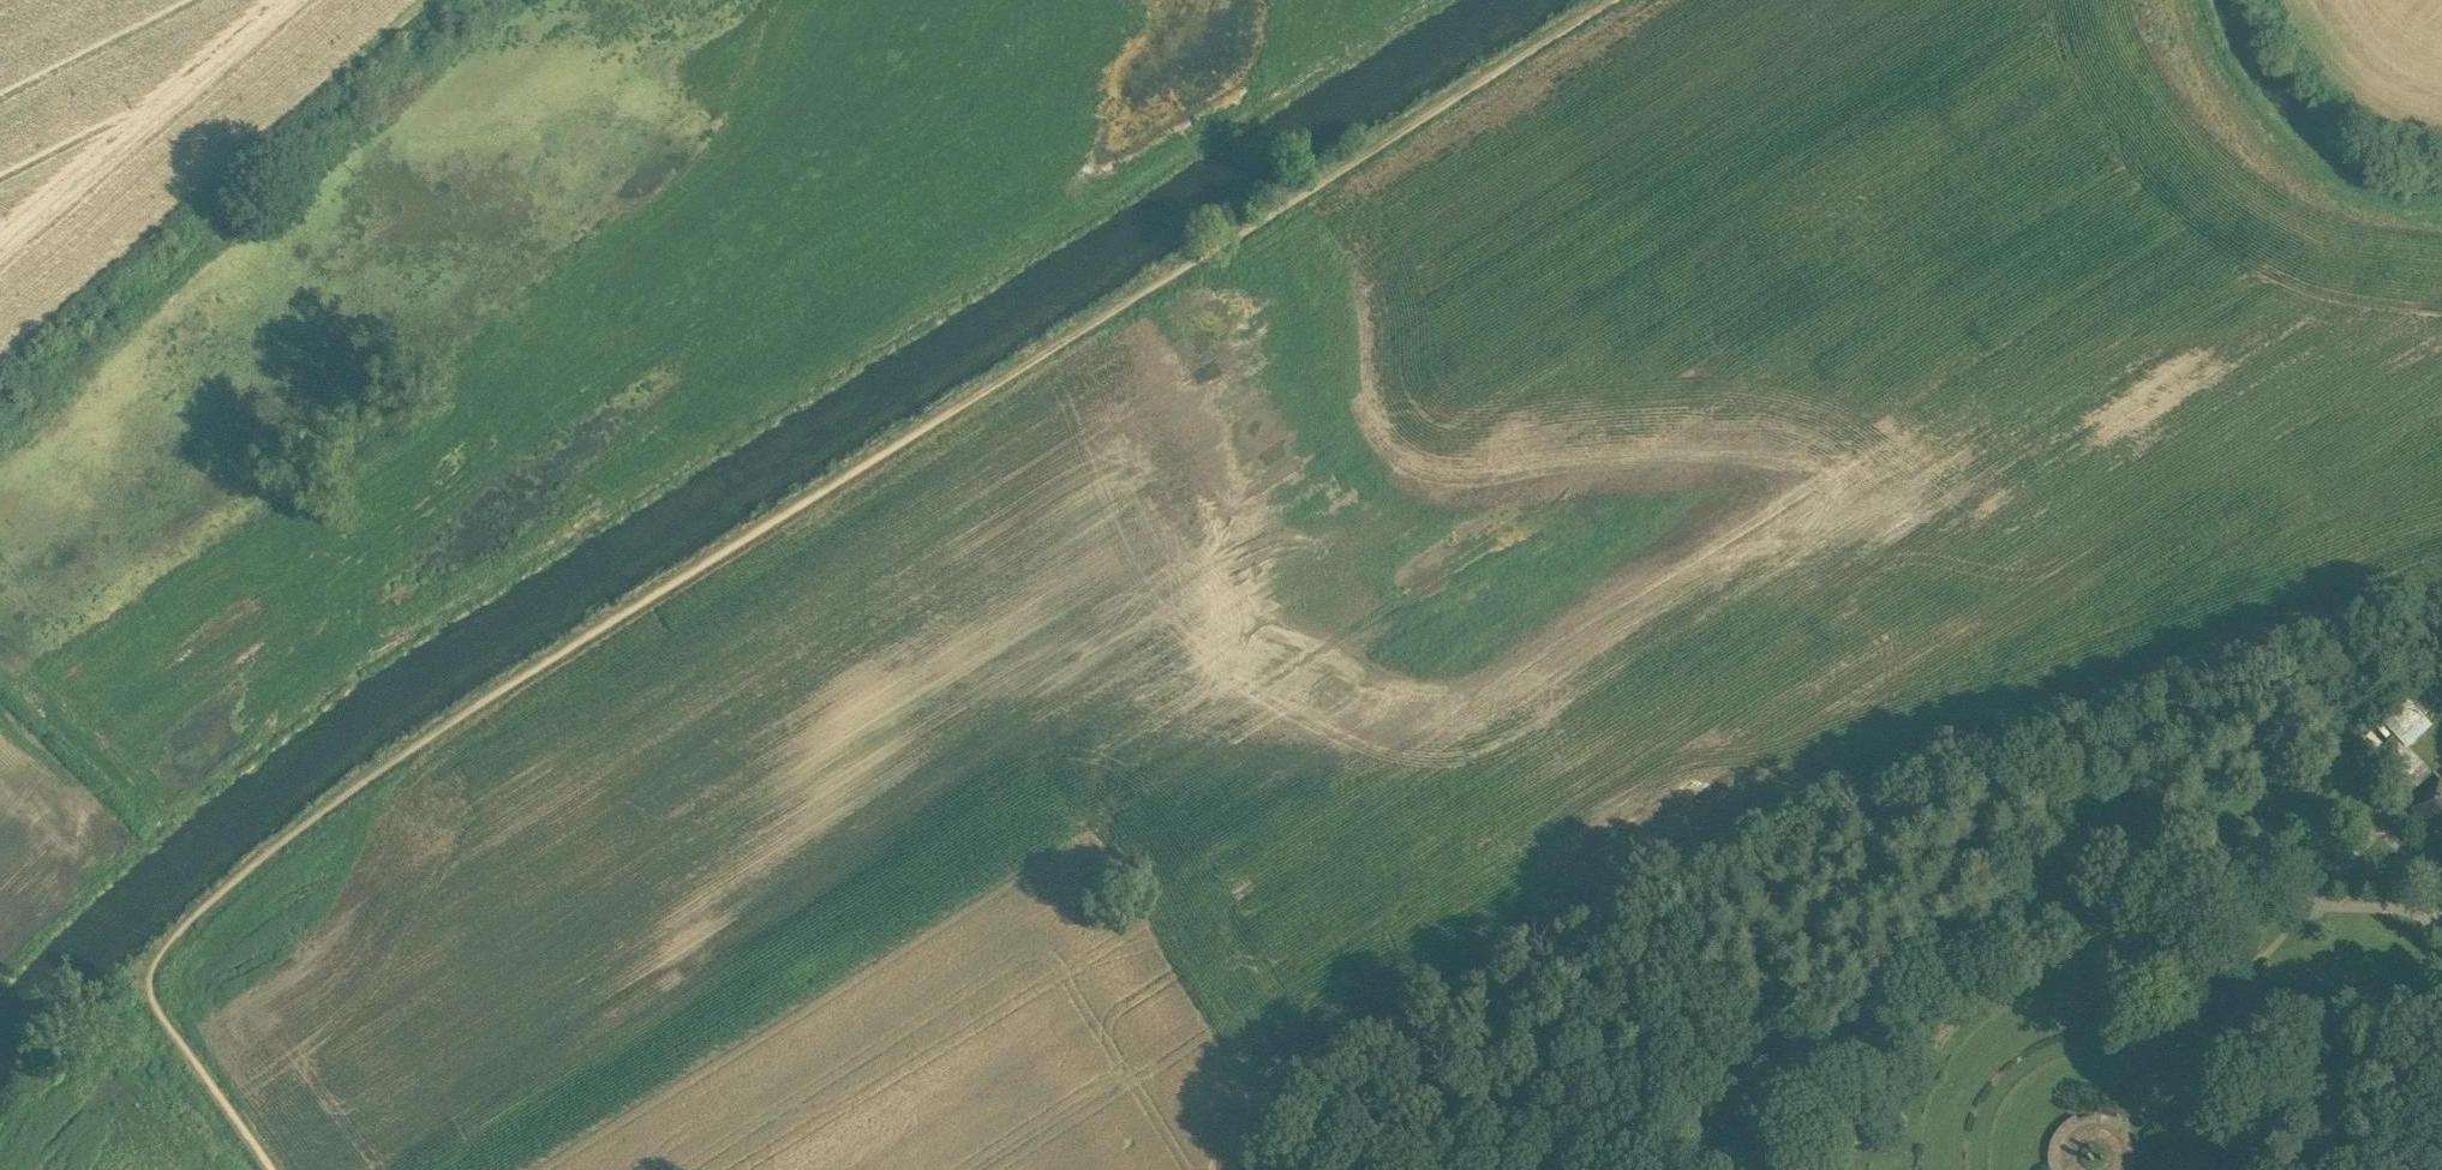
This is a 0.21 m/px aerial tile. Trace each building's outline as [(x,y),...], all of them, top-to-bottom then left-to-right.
[(2424,686),(2388,718),(2404,734),(2439,704),(2424,686)] [(2424,764),(2403,743),(2387,759),(2408,780),(2424,764)] [(2422,801),(2441,821),(2441,820),(2441,782),(2441,781),(2422,801)] [(2432,830),(2441,840),(2441,820),(2441,821),(2432,830)]
